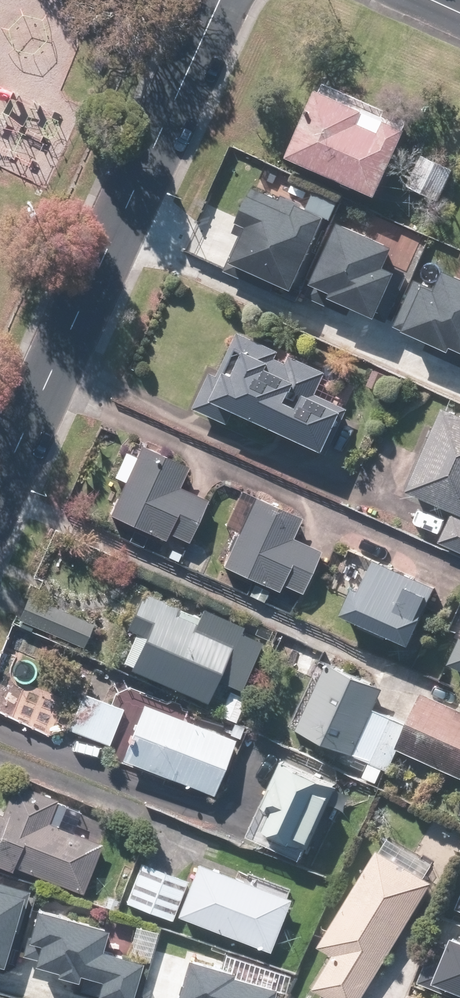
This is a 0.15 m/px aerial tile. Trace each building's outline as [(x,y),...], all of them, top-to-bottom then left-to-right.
[(313,94),(283,160),(372,200),(401,135),(313,94)] [(322,220),(252,186),(231,231),(238,234),(223,263),(286,294),(322,220)] [(390,251),(334,227),(306,293),(373,321),(392,275),(382,271),(390,251)] [(442,275),(437,290),(413,281),(393,331),(459,357),(459,282),(442,275)] [(232,416),(323,454),(340,413),(312,401),(324,373),(228,332),(193,413),(227,428),(232,416)] [(440,411),(405,492),(450,512),(436,543),(459,554),(459,420),(440,411)] [(166,538),(186,546),(205,502),(177,489),(188,466),(140,444),(106,519),(163,544),(166,538)] [(280,587),(300,596),(318,554),(289,541),(299,517),(252,496),(220,569),(277,594),(280,587)] [(431,590),(362,560),(336,619),(405,649),(431,590)] [(131,633),(116,671),(204,706),(213,684),(236,694),(257,644),(235,636),(239,627),(200,611),(194,626),(175,619),(179,609),(136,592),(120,629),(131,633)] [(92,625),(26,600),(17,625),(82,650),(92,625)] [(446,668),(459,674),(459,602),(458,601),(445,633),(458,638),(446,668)] [(383,690),(325,663),(292,734),(350,761),(383,690)] [(107,748),(121,709),(75,692),(60,730),(107,748)] [(418,695),(393,749),(459,780),(459,714),(418,695)] [(232,742),(137,706),(116,763),(210,798),(232,742)] [(332,787),(276,763),(257,807),(270,813),(259,838),(302,856),(332,787)] [(98,846),(45,829),(54,801),(10,787),(1,815),(0,815),(0,870),(82,896),(98,846)] [(389,837),(316,948),(330,957),(311,986),(330,997),(361,997),(434,887),(423,879),(432,865),(389,837)] [(182,876),(136,861),(122,906),(169,920),(182,876)] [(288,902),(193,865),(172,917),(267,954),(288,902)] [(19,889),(0,884),(0,970),(19,889)] [(27,970),(79,984),(81,978),(95,982),(91,996),(97,997),(127,997),(136,962),(93,951),(98,931),(29,913),(18,956),(30,959),(27,970)] [(440,997),(459,997),(459,936),(455,947),(436,939),(416,989),(440,997)] [(181,961),(171,997),(267,997),(268,994),(223,982),(226,973),(181,961)]
